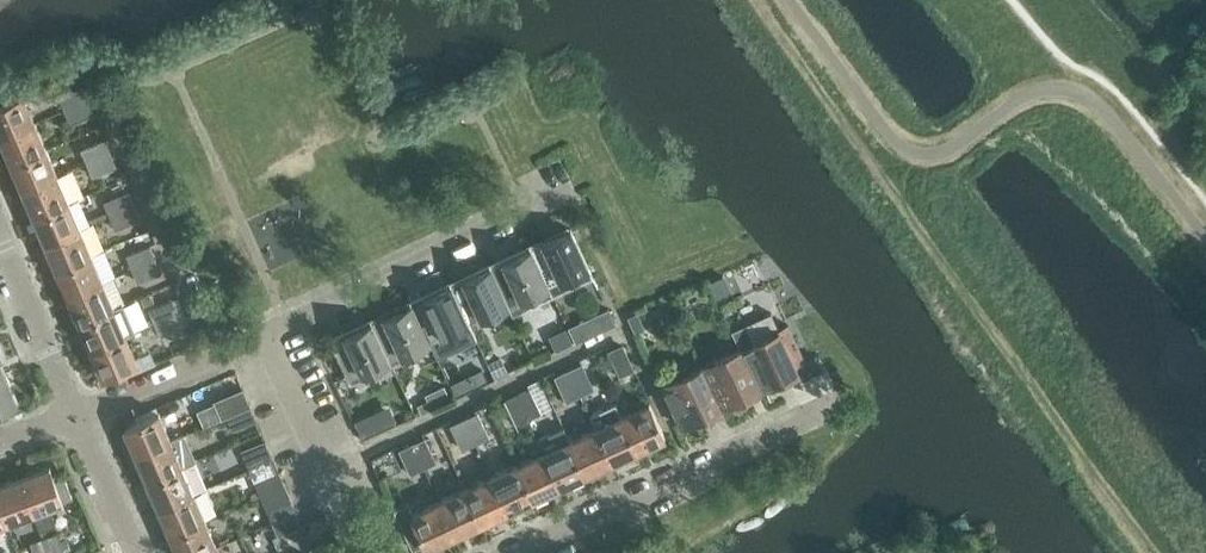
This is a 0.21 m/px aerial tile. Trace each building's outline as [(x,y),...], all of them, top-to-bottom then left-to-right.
[(87,98),(83,88),(83,87),(60,96),(65,108),(87,98)] [(34,121),(23,93),(0,103),(0,135),(34,121)] [(87,98),(65,108),(71,123),(93,114),(87,98)] [(0,135),(0,136),(11,162),(46,147),(34,121),(0,135)] [(109,151),(105,141),(83,150),(87,161),(109,151)] [(46,147),(11,162),(22,188),(57,174),(46,147)] [(109,151),(87,161),(93,177),(116,167),(109,151)] [(22,188),(34,215),(69,200),(57,174),(22,188)] [(132,204),(128,193),(105,203),(110,214),(132,204)] [(69,200),(34,215),(45,241),(80,227),(69,200)] [(132,204),(110,214),(116,228),(138,219),(132,204)] [(80,227),(45,241),(57,268),(91,253),(80,227)] [(529,247),(552,296),(592,277),(569,228),(529,247)] [(155,257),(150,246),(128,256),(132,267),(155,257)] [(490,265),(507,303),(508,303),(512,314),(552,296),(529,247),(490,265)] [(91,253),(57,268),(68,294),(102,279),(91,253)] [(155,257),(132,267),(138,282),(161,272),(155,257)] [(507,303),(490,265),(450,283),(468,321),(507,303)] [(102,279),(68,294),(79,321),(114,306),(102,279)] [(411,302),(428,339),(468,321),(450,283),(411,302)] [(143,303),(154,299),(150,291),(140,296),(143,303)] [(177,310),(173,300),(150,309),(154,320),(177,310)] [(123,302),(114,306),(79,321),(91,347),(125,332),(134,328),(123,302)] [(371,320),(389,358),(428,339),(411,302),(371,320)] [(177,310),(154,320),(161,335),(184,325),(177,310)] [(772,311),(732,329),(740,346),(760,388),(784,377),(785,381),(800,374),(795,363),(805,359),(788,324),(780,328),(772,311)] [(638,313),(629,317),(635,330),(644,326),(638,313)] [(389,358),(371,320),(331,339),(349,376),(389,358)] [(591,322),(571,331),(575,340),(576,342),(596,333),(591,322)] [(566,326),(552,333),(559,348),(573,341),(566,326)] [(125,332),(91,347),(102,375),(137,360),(125,332)] [(624,346),(609,353),(620,377),(634,370),(624,346)] [(739,347),(700,365),(719,407),(745,395),(747,399),(760,392),(761,392),(760,388),(740,346),(739,347)] [(501,356),(488,362),(494,376),(507,370),(501,356)] [(581,395),(594,390),(583,364),(569,370),(581,395)] [(700,365),(660,383),(680,425),(705,413),(707,417),(721,410),(719,407),(700,365)] [(488,380),(482,369),(451,384),(456,395),(488,380)] [(581,395),(569,370),(555,375),(566,402),(581,395)] [(0,373),(0,406),(16,399),(16,398),(14,399),(10,389),(12,389),(4,372),(0,373)] [(243,387),(214,399),(222,418),(226,416),(251,405),(246,393),(245,391),(243,387)] [(444,387),(426,396),(430,405),(448,397),(444,387)] [(529,418),(541,413),(530,388),(517,394),(529,418)] [(529,418),(517,394),(504,400),(515,424),(529,418)] [(648,402),(622,414),(638,448),(664,436),(648,402)] [(251,405),(226,416),(232,430),(257,419),(257,418),(251,405)] [(136,454),(171,439),(159,411),(124,426),(136,454)] [(477,444),(489,438),(484,425),(478,413),(476,413),(465,418),(477,444)] [(622,414),(596,426),(612,461),(638,449),(638,448),(622,414)] [(376,416),(365,421),(371,433),(382,427),(376,416)] [(477,444),(465,418),(450,425),(461,451),(477,444)] [(596,427),(570,439),(586,473),(612,461),(596,426),(596,427)] [(136,454),(147,481),(196,460),(185,433),(171,439),(136,454)] [(426,439),(414,444),(424,467),(437,461),(426,439)] [(570,439),(544,451),(560,485),(586,473),(570,439)] [(424,467),(414,444),(399,451),(411,474),(424,467)] [(534,455),(518,463),(534,497),(560,485),(544,451),(541,445),(532,450),(534,455)] [(249,469),(273,458),(269,446),(244,455),(249,469)] [(249,469),(255,482),(279,473),(273,458),(249,469)] [(196,460),(147,481),(159,507),(193,493),(208,487),(196,460)] [(518,463),(492,475),(508,509),(534,497),(518,463)] [(21,475),(34,511),(36,510),(43,528),(59,523),(52,504),(71,497),(64,476),(54,479),(49,464),(21,475)] [(21,475),(0,482),(0,502),(7,521),(34,511),(21,475)] [(492,475),(466,487),(482,522),(508,509),(492,475)] [(272,523),(296,513),(285,486),(260,496),(272,523)] [(466,487),(440,500),(456,534),(482,522),(466,487)] [(170,534),(205,519),(193,493),(159,507),(170,534)] [(409,501),(395,507),(414,548),(427,542),(429,546),(430,546),(456,534),(440,500),(414,512),(409,501)] [(272,523),(277,536),(301,526),(296,513),(272,523)] [(170,534),(178,552),(201,552),(216,546),(205,519),(170,534)] [(49,552),(64,552),(57,533),(44,538),(49,552)] [(920,540),(926,552),(937,552),(941,551),(933,534),(920,540)] [(44,538),(31,543),(35,552),(49,552),(44,538)] [(323,546),(326,552),(342,552),(336,540),(323,546)] [(323,546),(322,543),(308,549),(310,552),(326,552),(323,546)]
